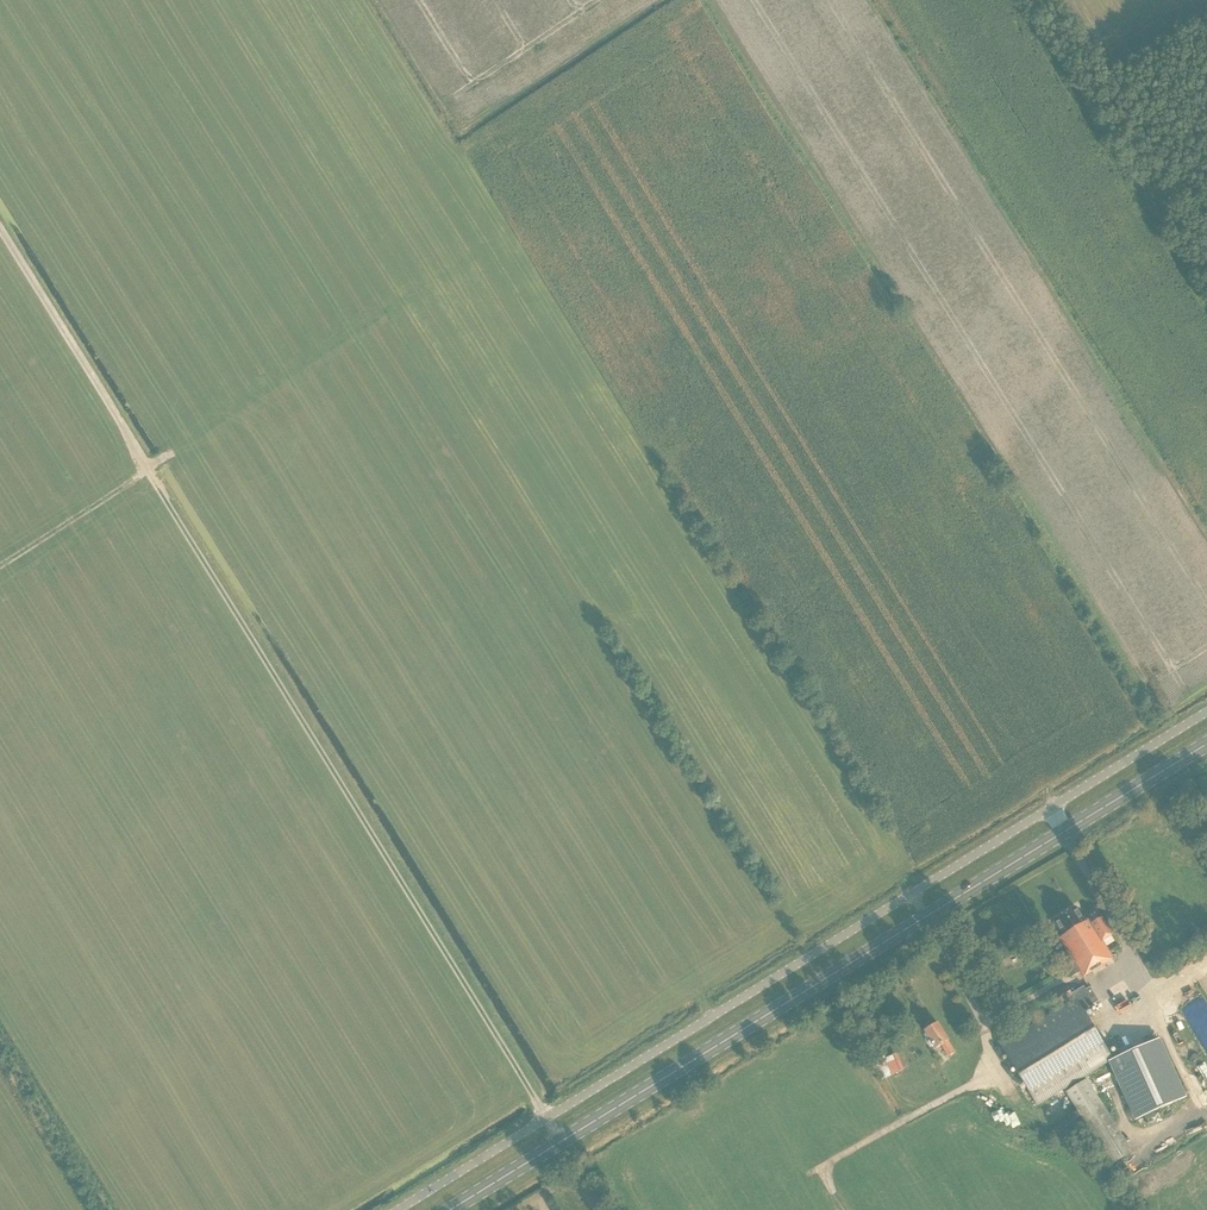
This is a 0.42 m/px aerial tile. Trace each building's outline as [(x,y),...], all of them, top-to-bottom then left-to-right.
[(1083,977),(1113,958),(1103,942),(1113,935),(1098,912),(1088,918),(1086,914),(1083,917),(1077,907),(1054,921),(1059,930),(1056,932),(1067,949),(1057,954),(1072,977),(1080,972),(1083,977)] [(1075,998),(1013,1036),(1000,1044),(1038,1106),(1113,1059),(1084,1010),(1099,1000),(1090,987),(1087,989),(1084,986),(1072,993),(1066,984),(1046,997),(1054,1009),(1074,996),(1075,998)] [(1124,998),(1129,994),(1123,984),(1117,987),(1124,998)] [(1179,1015),(1206,1056),(1206,1015),(1201,1005),(1192,1012),(1196,1018),(1193,1020),(1187,1010),(1179,1015)] [(925,1031),(930,1040),(928,1041),(932,1048),(934,1047),(936,1049),(942,1046),(948,1057),(955,1053),(949,1041),(939,1023),(925,1031)] [(1158,1040),(1114,1059),(1134,1103),(1177,1083),(1158,1040)] [(1189,1040),(1177,1046),(1193,1078),(1205,1072),(1189,1040)] [(873,1061),(881,1079),(904,1070),(896,1053),(885,1058),(885,1056),(873,1061)] [(1066,1092),(1112,1165),(1134,1152),(1087,1078),(1066,1092)] [(1205,1090),(1196,1095),(1203,1107),(1206,1105),(1206,1093),(1205,1090)]
